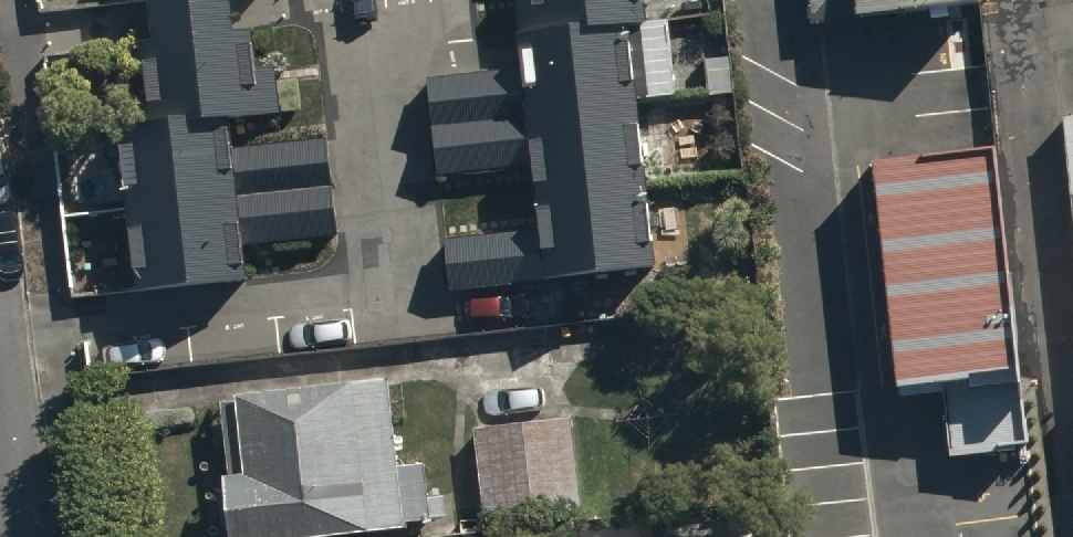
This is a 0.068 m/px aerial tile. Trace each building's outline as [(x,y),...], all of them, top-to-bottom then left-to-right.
[(278,106),(273,56),(254,58),(249,15),(231,17),(229,0),(148,0),(150,25),(122,28),(129,92),(115,93),(134,282),(240,272),(237,241),(337,232),(327,132),(228,141),(225,111),(278,106)] [(519,60),(427,70),(438,171),(531,161),(538,223),(444,233),(450,285),(654,264),(627,9),(644,7),(643,0),(513,0),(519,60)] [(811,14),(941,0),(809,0),(811,14)] [(1060,109),(1072,226),(1072,107),(1060,109)] [(872,144),(894,373),(1009,362),(987,133),(872,144)] [(214,388),(230,536),(404,518),(388,370),(214,388)] [(570,412),(474,421),(483,512),(579,503),(570,412)] [(779,528),(696,536),(780,536),(779,528)]
